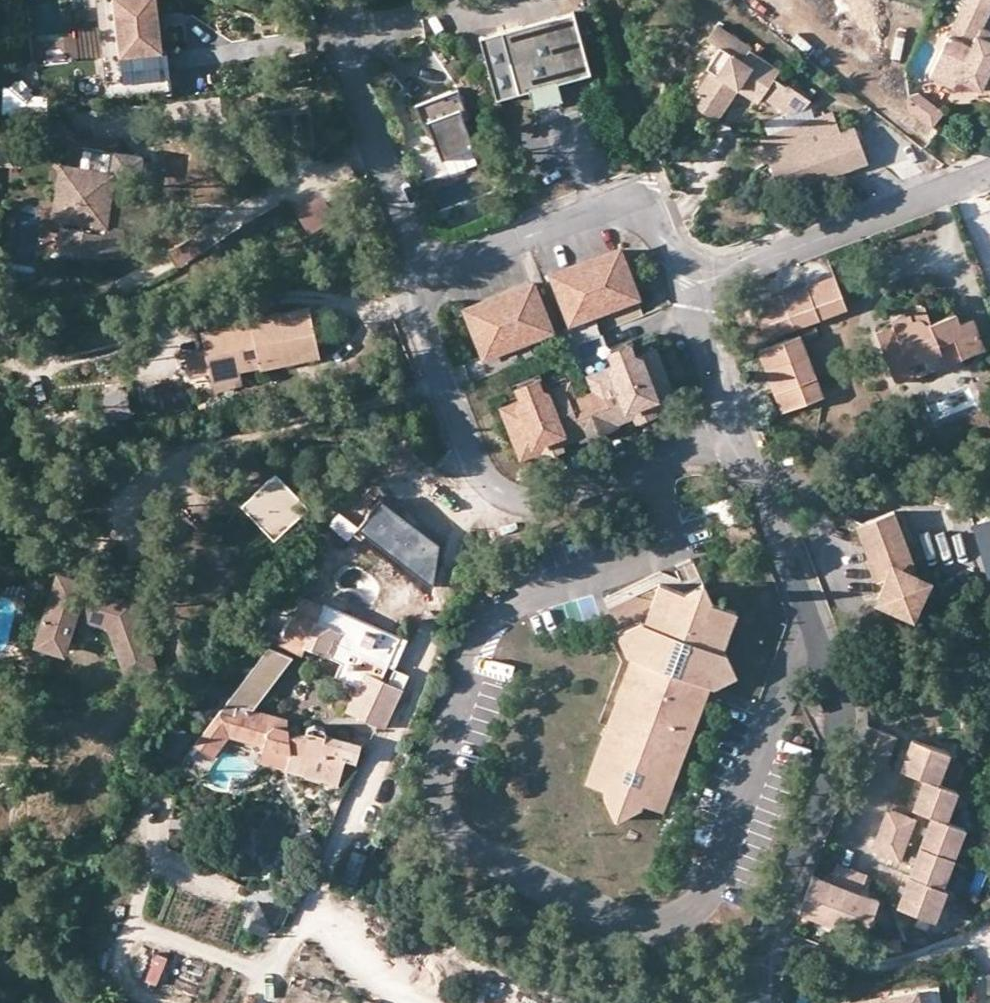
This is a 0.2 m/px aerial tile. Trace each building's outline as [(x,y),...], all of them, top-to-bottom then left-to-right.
[(118,52),(103,54),(106,75),(168,67),(166,46),(161,46),(155,0),(112,0),(118,52)] [(954,18),(979,30),(989,6),(989,0),(963,0),(954,18)] [(592,74),(584,45),(575,14),(503,35),(520,95),(531,92),(559,84),(592,74)] [(954,18),(928,75),(951,87),(955,78),(989,95),(989,55),(971,46),(979,30),(954,18)] [(739,80),(760,94),(787,111),(799,107),(802,105),(808,96),(785,82),(784,84),(771,76),(777,68),(747,48),(749,45),(715,22),(706,36),(720,46),(729,52),(716,71),(711,67),(689,100),(708,114),(729,82),(735,86),(739,80)] [(979,30),(971,46),(989,55),(989,35),(979,30)] [(520,95),(503,35),(483,40),(500,101),(520,95)] [(716,71),(729,52),(720,46),(707,65),(711,67),(716,71)] [(428,47),(394,67),(407,90),(442,70),(428,47)] [(735,86),(756,100),(760,94),(739,80),(735,86)] [(714,117),(735,86),(729,82),(708,114),(714,117)] [(565,104),(559,84),(531,92),(537,112),(565,104)] [(457,89),(415,105),(426,134),(431,133),(441,158),(473,145),(463,120),(468,118),(457,89)] [(943,113),(919,93),(909,98),(912,112),(933,128),(943,113)] [(767,133),(804,120),(799,107),(787,111),(762,119),(767,133)] [(758,135),(777,191),(865,162),(853,127),(838,132),(831,111),(804,120),(767,133),(758,135)] [(0,135),(0,166),(13,167),(16,137),(0,135)] [(125,175),(135,176),(138,155),(81,146),(78,167),(58,164),(50,213),(67,216),(66,225),(57,224),(53,248),(96,254),(97,247),(114,249),(118,226),(124,227),(128,199),(121,198),(125,175)] [(131,200),(135,176),(125,175),(121,198),(128,199),(131,200)] [(319,198),(293,212),(305,233),(331,218),(319,198)] [(131,200),(128,199),(124,227),(144,230),(148,202),(131,200)] [(171,252),(180,265),(200,252),(192,239),(171,252)] [(619,243),(545,270),(565,324),(595,313),(601,330),(642,314),(637,299),(639,298),(619,243)] [(532,276),(457,305),(483,370),(524,354),(520,344),(553,331),(532,276)] [(840,276),(759,307),(770,338),(852,309),(840,276)] [(247,320),(200,330),(203,345),(209,373),(237,367),(257,363),(258,366),(317,354),(307,305),(246,318),(247,320)] [(898,331),(880,337),(897,383),(984,351),(973,321),(960,325),(956,315),(927,326),(923,314),(895,324),(898,331)] [(567,324),(575,352),(601,345),(593,317),(567,324)] [(805,336),(764,352),(786,413),(827,398),(805,336)] [(606,346),(610,356),(627,349),(624,339),(606,346)] [(209,373),(203,345),(183,349),(189,377),(209,373)] [(649,346),(634,352),(636,359),(652,353),(649,346)] [(606,409),(665,387),(652,353),(636,359),(634,352),(627,349),(610,356),(607,362),(610,369),(594,374),(598,384),(591,386),(580,390),(592,422),(609,416),(606,409)] [(585,370),(591,386),(598,384),(594,374),(610,369),(607,362),(585,370)] [(237,367),(209,373),(211,385),(240,379),(237,367)] [(514,380),(518,390),(535,384),(531,374),(514,380)] [(564,378),(541,387),(544,393),(559,387),(563,397),(569,394),(564,378)] [(592,422),(580,390),(569,394),(563,397),(559,387),(544,393),(541,387),(535,384),(518,390),(515,397),(517,403),(502,409),(515,443),(573,421),(576,428),(592,422)] [(667,394),(665,387),(606,409),(609,416),(630,408),(633,414),(648,409),(645,402),(667,394)] [(125,390),(96,396),(101,422),(130,416),(125,390)] [(499,402),(502,409),(517,403),(515,397),(499,402)] [(554,436),(576,428),(573,421),(515,443),(517,450),(539,442),(542,448),(557,443),(554,436)] [(273,472),(239,505),(272,539),(306,506),(273,472)] [(882,575),(879,582),(889,606),(899,611),(921,602),(926,591),(917,569),(909,565),(915,563),(895,510),(862,523),(859,529),(877,577),(882,575)] [(973,527),(989,582),(989,522),(973,527)] [(933,576),(917,569),(926,591),(933,576)] [(86,584),(60,575),(40,633),(41,639),(43,644),(47,648),(52,651),(59,650),(65,646),(71,640),(78,617),(110,628),(124,669),(131,674),(136,676),(143,676),(147,674),(151,669),(153,660),(134,604),(125,601),(123,606),(93,596),(95,591),(84,588),(86,584)] [(889,606),(879,582),(872,599),(889,606)] [(685,595),(660,586),(646,624),(642,622),(620,632),(629,653),(634,655),(585,783),(605,791),(604,795),(616,821),(643,809),(644,805),(663,812),(712,685),(716,686),(738,677),(728,655),(724,653),(738,615),(721,609),(711,605),(712,602),(687,592),(685,595)] [(324,606),(306,598),(295,610),(279,643),(302,654),(306,646),(342,662),(349,648),(338,643),(343,631),(318,620),(324,606)] [(921,602),(899,611),(914,618),(921,602)] [(254,710),(295,657),(272,646),(197,744),(223,712),(237,717),(241,706),(254,710)] [(389,667),(366,656),(359,669),(366,672),(349,708),(386,726),(403,690),(382,680),(389,667)] [(817,692),(806,696),(813,714),(823,710),(817,692)] [(262,762),(289,769),(293,752),(292,735),(289,720),(254,710),(241,706),(237,717),(223,712),(197,744),(213,758),(232,736),(267,745),(262,762)] [(174,724),(160,748),(177,758),(191,733),(174,724)] [(293,752),(289,769),(340,782),(346,760),(342,759),(347,742),(329,737),(327,729),(314,725),(308,727),(307,733),(292,735),(293,752)] [(895,737),(867,727),(856,755),(885,766),(895,737)] [(947,754),(911,741),(899,771),(923,780),(936,785),(947,754)] [(943,823),(954,792),(936,785),(923,780),(911,811),(930,818),(943,823)] [(914,821),(885,810),(870,852),(898,863),(914,821)] [(951,859),(962,829),(943,823),(930,818),(919,847),(951,859)] [(940,888),(951,859),(919,847),(908,877),(940,888)] [(829,884),(811,877),(797,913),(863,939),(877,902),(858,896),(866,877),(836,865),(829,884)] [(945,890),(940,888),(908,877),(896,909),(933,922),(945,890)] [(918,988),(921,1002),(940,1002),(937,985),(918,988)] [(847,1002),(918,1002),(916,990),(847,1002)]
